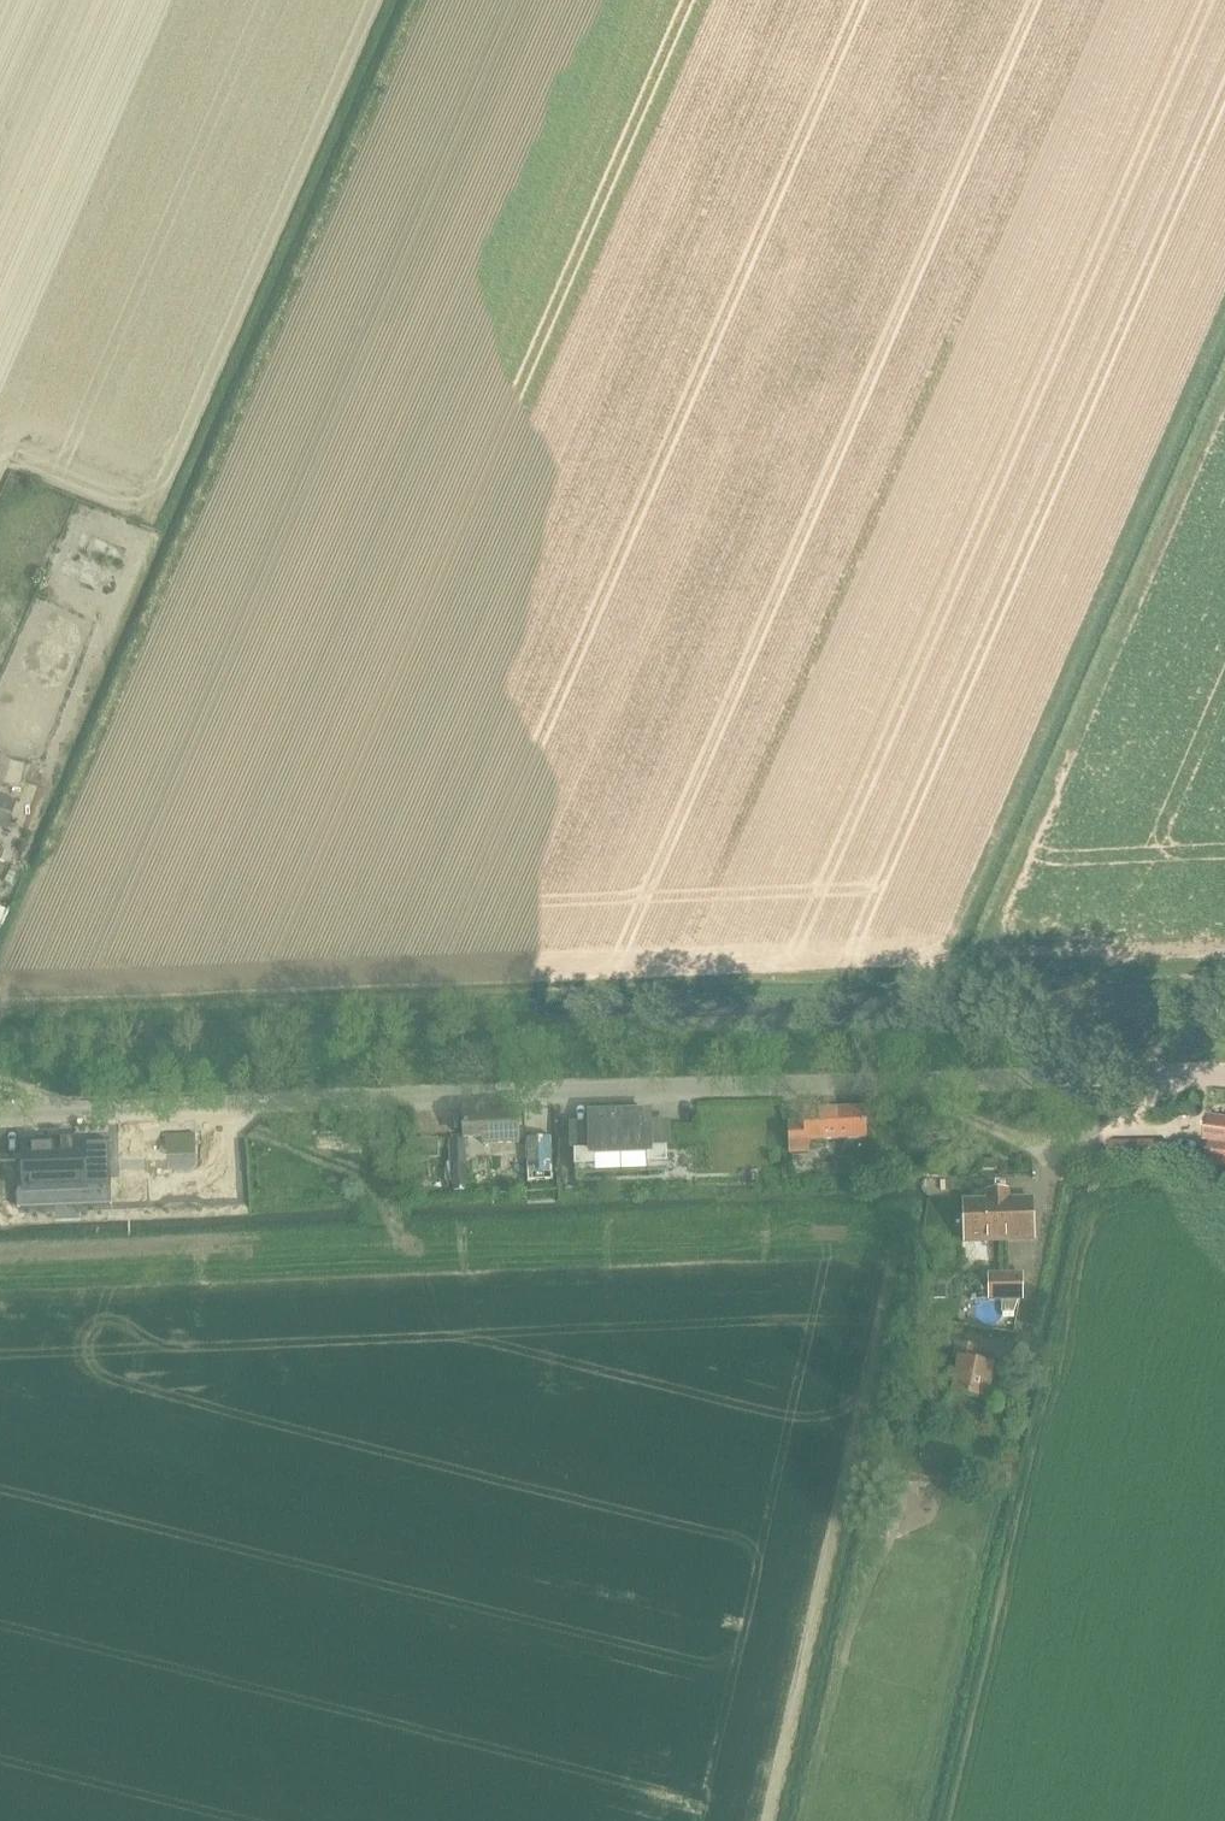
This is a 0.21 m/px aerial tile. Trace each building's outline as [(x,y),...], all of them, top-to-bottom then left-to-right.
[(3,785),(10,758),(0,756),(0,784),(3,785)] [(7,831),(17,802),(0,796),(0,828),(7,831)] [(466,1111),(462,1111),(463,1137),(463,1138),(465,1138),(467,1138),(483,1138),(483,1146),(517,1145),(520,1145),(518,1108),(466,1111)] [(790,1121),(791,1153),(809,1153),(808,1141),(867,1139),(866,1108),(805,1109),(806,1121),(790,1121)] [(574,1128),(575,1174),(668,1171),(666,1125),(648,1126),(648,1115),(592,1116),(592,1127),(574,1128)] [(1209,1141),(1206,1161),(1224,1163),(1224,1118),(1208,1115),(1205,1138),(1210,1139),(1209,1141)] [(551,1136),(525,1137),(527,1182),(553,1181),(551,1136)] [(25,1195),(18,1195),(19,1207),(114,1203),(112,1144),(85,1145),(85,1138),(24,1141),(25,1195)] [(438,1140),(409,1141),(409,1155),(438,1154),(438,1140)] [(465,1162),(452,1163),(453,1192),(466,1191),(465,1162)] [(836,1164),(821,1165),(821,1175),(836,1174),(836,1164)] [(957,1179),(930,1179),(930,1188),(930,1196),(957,1196),(957,1179)] [(965,1201),(966,1242),(1034,1240),(1032,1198),(965,1201)] [(989,1300),(1003,1299),(1024,1299),(1023,1274),(989,1274),(989,1300)] [(945,1284),(928,1286),(929,1299),(946,1297),(945,1284)] [(987,1398),(993,1364),(978,1361),(980,1348),(958,1344),(955,1359),(960,1360),(954,1391),(987,1398)]
